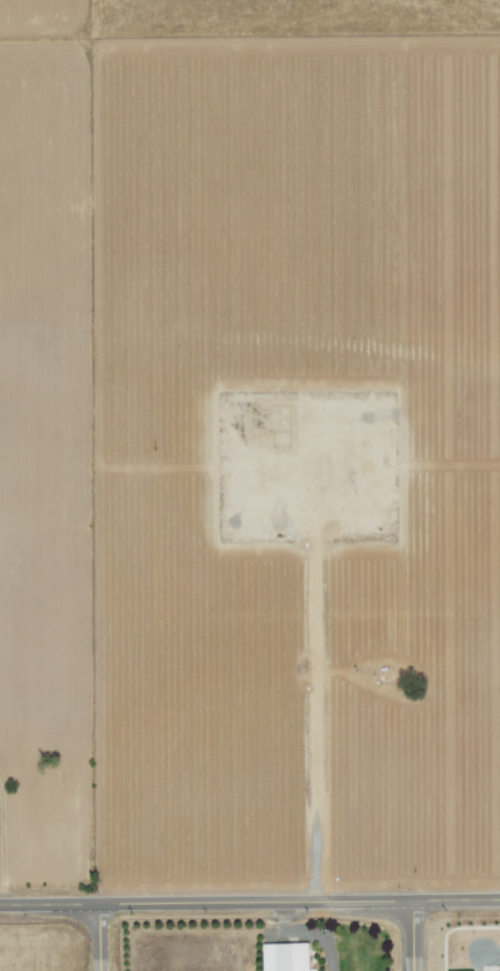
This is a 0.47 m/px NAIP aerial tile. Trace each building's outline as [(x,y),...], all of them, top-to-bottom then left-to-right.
[(308,944),(262,945),(263,970),(308,970),(308,944)]
